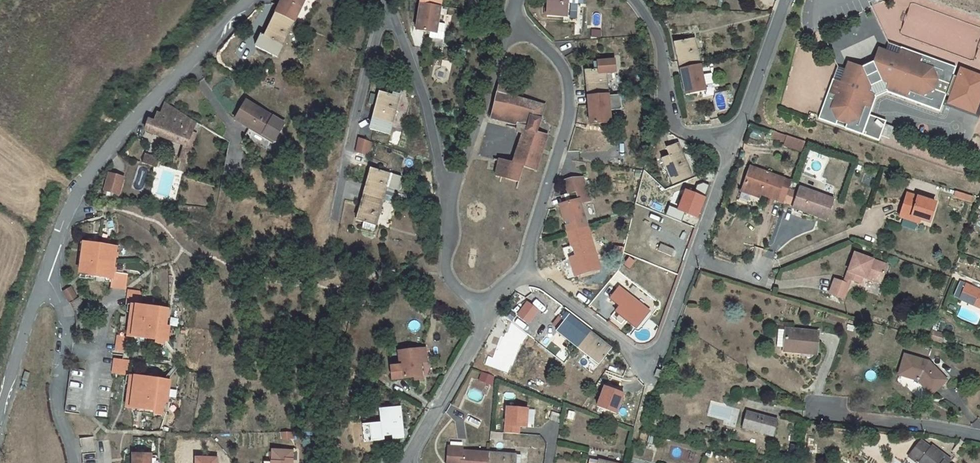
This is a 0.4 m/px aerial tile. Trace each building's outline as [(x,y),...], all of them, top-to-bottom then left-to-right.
[(276,13),(294,21),(305,0),(282,0),(276,13)] [(550,0),(548,0),(548,16),(567,17),(567,0),(550,0)] [(419,19),(417,30),(429,32),(429,37),(442,39),(445,24),(437,23),(439,7),(419,4),(417,19),(419,19)] [(271,27),(266,37),(261,34),(255,46),(277,57),(294,21),(276,13),(270,26),(271,27)] [(680,70),(700,65),(695,42),(688,43),(688,40),(676,43),(678,54),(677,55),(680,70)] [(888,43),(885,51),(897,56),(900,47),(888,43)] [(949,85),(955,67),(900,47),(897,56),(885,51),(877,49),(873,62),(861,68),(848,63),(845,70),(840,83),(832,80),(817,119),(835,126),(837,121),(846,124),(844,129),(878,142),(885,122),(869,116),(875,98),(874,95),(868,93),(870,87),(871,87),(866,77),(876,73),(881,82),(881,81),(887,83),(885,90),(887,92),(940,111),(946,94),(934,89),(937,80),(949,85)] [(586,82),(588,98),(608,96),(606,72),(615,71),(614,60),(598,61),(598,69),(587,70),(588,82),(586,82)] [(700,65),(680,70),(684,84),(685,84),(688,95),(699,92),(699,89),(705,88),(704,85),(702,75),(700,65)] [(837,67),(832,80),(840,83),(845,70),(837,67)] [(961,67),(947,103),(975,113),(979,99),(979,74),(961,67)] [(702,75),(704,85),(714,83),(712,73),(702,75)] [(876,73),(866,77),(871,87),(870,87),(868,93),(874,95),(875,98),(887,92),(885,90),(887,83),(881,81),(881,82),(876,73)] [(949,85),(937,80),(934,89),(946,94),(949,85)] [(509,85),(499,82),(491,117),(515,122),(529,126),(528,129),(524,128),(523,132),(513,163),(500,160),(497,171),(496,176),(520,183),(524,167),(536,171),(540,159),(547,135),(536,132),(541,119),(545,106),(506,95),(509,85)] [(393,95),(380,92),(370,129),(389,134),(400,94),(394,93),(393,95)] [(608,96),(609,111),(622,110),(620,94),(608,96)] [(608,96),(588,98),(589,113),(591,113),(592,124),(604,123),(604,129),(611,128),(610,122),(614,122),(614,118),(610,118),(609,111),(608,96)] [(246,101),(235,120),(252,130),(253,128),(275,140),(284,123),(246,101)] [(166,103),(161,114),(171,118),(174,108),(166,103)] [(157,113),(154,121),(175,128),(176,125),(181,127),(187,116),(174,108),(171,118),(161,114),(157,113)] [(196,122),(187,116),(181,127),(192,131),(196,122)] [(192,131),(181,127),(176,125),(175,128),(154,121),(149,119),(145,130),(184,145),(187,145),(192,132),(192,131)] [(529,126),(515,122),(514,127),(518,128),(517,130),(523,132),(524,128),(528,129),(529,126)] [(196,134),(192,132),(187,145),(184,145),(178,160),(188,163),(194,147),(192,147),(196,134)] [(774,132),(772,138),(785,142),(788,136),(774,132)] [(785,142),(784,145),(802,151),(805,142),(788,136),(785,142)] [(370,142),(358,137),(356,152),(368,154),(370,142)] [(667,170),(673,184),(692,176),(678,144),(667,149),(670,155),(664,158),(669,169),(667,170)] [(158,158),(145,154),(142,163),(155,167),(158,158)] [(743,188),(760,194),(784,203),(784,202),(788,189),(791,182),(750,167),(743,188)] [(368,180),(364,194),(382,199),(394,202),(397,194),(394,193),(395,189),(397,190),(400,177),(373,169),(370,180),(368,180)] [(563,216),(568,231),(587,226),(580,204),(592,201),(589,193),(588,193),(583,177),(573,180),(576,191),(569,193),(564,195),(566,201),(568,200),(569,203),(561,205),(565,216),(563,216)] [(104,180),(92,200),(98,204),(101,198),(108,203),(117,188),(104,180)] [(565,182),(569,193),(576,191),(573,180),(565,182)] [(686,189),(678,209),(670,206),(667,214),(681,220),(684,212),(698,218),(706,197),(704,196),(708,185),(703,183),(697,185),(695,192),(686,189)] [(759,197),(760,194),(743,188),(741,191),(759,197)] [(793,206),(797,207),(809,211),(827,218),(834,200),(800,188),(798,193),(788,189),(784,202),(794,205),(793,206)] [(971,201),(973,196),(956,191),(954,196),(971,201)] [(382,199),(364,194),(360,209),(361,209),(358,221),(363,222),(362,228),(374,231),(382,199)] [(908,194),(902,214),(920,220),(929,223),(935,203),(908,194)] [(809,211),(797,207),(795,212),(807,216),(809,211)] [(919,223),(920,220),(902,214),(900,218),(919,223)] [(566,260),(583,255),(585,264),(597,260),(587,226),(568,231),(572,245),(563,248),(566,260)] [(116,247),(84,243),(83,253),(81,261),(80,275),(96,277),(104,278),(111,279),(111,286),(125,288),(127,274),(112,272),(116,247)] [(675,249),(661,244),(658,251),(672,256),(675,249)] [(624,248),(616,247),(614,254),(616,255),(613,265),(619,267),(624,248)] [(845,278),(850,280),(859,283),(862,277),(866,278),(867,274),(882,279),(887,265),(854,253),(845,278)] [(566,260),(563,261),(565,269),(585,264),(583,255),(566,260)] [(867,274),(866,278),(880,283),(882,279),(867,274)] [(848,285),(844,283),(834,280),(829,294),(843,299),(848,285)] [(979,308),(979,290),(966,284),(960,299),(979,308)] [(144,291),(129,289),(127,304),(128,304),(131,304),(130,312),(127,336),(118,335),(116,350),(132,352),(134,337),(165,341),(169,309),(142,306),(144,291)] [(649,312),(621,290),(613,300),(618,304),(619,302),(621,304),(617,310),(626,317),(625,318),(637,328),(649,312)] [(66,297),(70,303),(77,299),(73,293),(66,297)] [(538,310),(527,302),(518,313),(529,322),(538,310)] [(591,356),(600,363),(607,353),(605,351),(608,346),(567,313),(563,318),(565,320),(557,330),(567,337),(566,338),(590,357),(591,356)] [(816,354),(818,332),(785,329),(785,330),(778,329),(776,347),(784,348),(783,351),(816,354)] [(942,343),(944,335),(931,331),(929,339),(942,343)] [(420,363),(419,349),(399,352),(401,367),(391,368),(392,380),(416,377),(416,380),(422,379),(420,363)] [(426,349),(419,349),(420,363),(427,362),(426,349)] [(918,381),(931,394),(946,380),(929,363),(905,355),(899,375),(918,381)] [(127,375),(130,376),(132,361),(114,358),(112,373),(127,375)] [(493,376),(482,372),(480,380),(490,384),(493,376)] [(166,380),(130,376),(129,383),(126,407),(162,412),(166,380)] [(624,394),(605,387),(597,407),(616,414),(624,394)] [(519,433),(520,426),(527,427),(528,408),(507,407),(505,432),(519,433)] [(380,410),(383,436),(396,435),(396,438),(403,437),(400,408),(380,410)] [(562,415),(552,412),(550,420),(560,423),(562,415)] [(742,428),(773,436),(777,420),(746,412),(742,428)] [(658,438),(649,436),(648,443),(656,445),(658,438)] [(80,439),(82,454),(83,462),(97,462),(96,453),(93,437),(80,439)] [(909,455),(919,462),(948,462),(949,462),(946,459),(946,458),(931,447),(930,449),(920,441),(909,455)] [(798,446),(790,445),(788,455),(796,456),(798,446)] [(489,453),(462,451),(462,448),(448,447),(447,462),(488,462),(489,453)] [(292,451),(272,450),(272,462),(273,462),(292,462),(292,451)] [(488,462),(520,462),(520,458),(518,458),(518,455),(489,453),(488,462)] [(136,454),(136,462),(150,462),(150,454),(136,454)]
